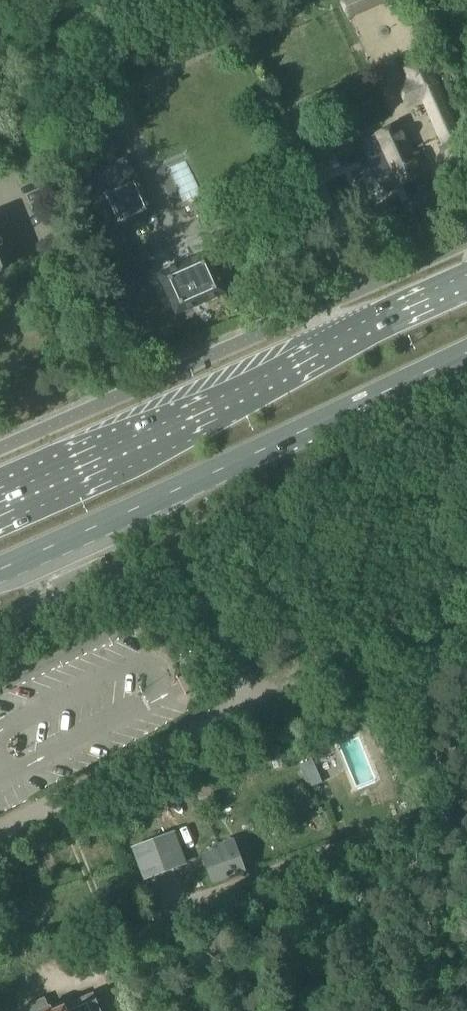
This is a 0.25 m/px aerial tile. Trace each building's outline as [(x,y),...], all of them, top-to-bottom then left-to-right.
[(347,20),(391,0),(338,0),(347,20)] [(438,144),(458,135),(435,85),(437,82),(434,76),(431,75),(425,60),(405,69),(410,81),(400,86),(407,100),(417,96),(438,144)] [(399,127),(360,144),(365,155),(376,177),(382,192),(420,175),(399,127)] [(97,210),(88,214),(97,234),(112,227),(115,233),(155,215),(137,175),(135,176),(127,156),(90,173),(99,192),(97,193),(98,195),(91,198),(97,210)] [(107,256),(119,250),(113,235),(100,240),(107,256)] [(179,318),(190,313),(228,296),(208,253),(160,275),(179,318)] [(145,802),(131,807),(136,821),(150,816),(145,802)] [(187,862),(177,833),(164,838),(164,837),(148,842),(150,848),(139,853),(147,878),(160,873),(161,875),(179,868),(178,865),(187,862)] [(215,880),(244,870),(234,840),(221,845),(222,848),(207,854),(212,869),(207,871),(209,876),(213,874),(215,880)] [(99,1002),(96,994),(63,1008),(57,1010),(57,1008),(56,1006),(51,1008),(48,1000),(40,1003),(42,1006),(36,1008),(34,1005),(27,1009),(28,1010),(103,1010),(99,1002)]
